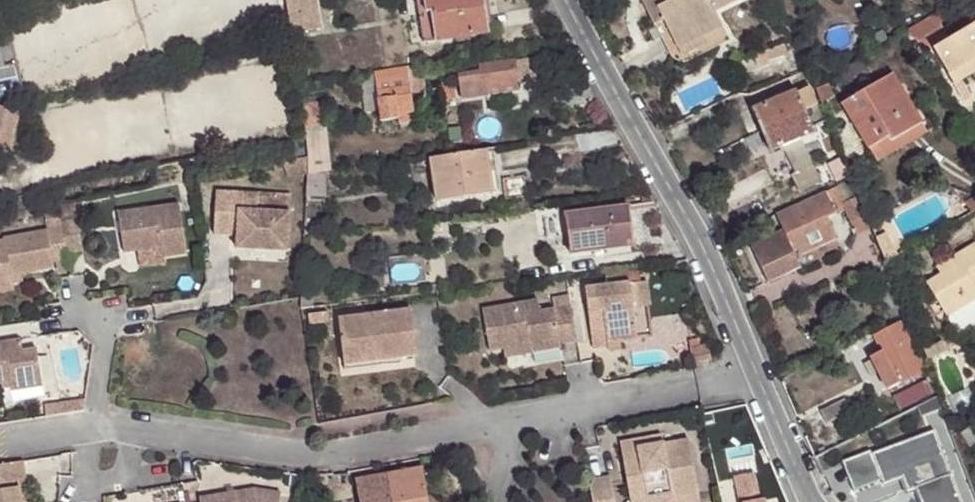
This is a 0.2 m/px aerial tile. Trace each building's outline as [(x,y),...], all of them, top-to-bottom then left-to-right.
[(293,30),(295,36),(322,31),(317,0),(287,0),(293,30)] [(431,0),(422,0),(428,44),(443,42),(439,12),(434,12),(431,0)] [(434,12),(439,12),(443,42),(494,34),(489,0),(431,0),(434,12)] [(686,50),(730,27),(722,12),(743,0),(645,0),(660,27),(671,21),(686,50)] [(730,27),(686,50),(691,60),(735,36),(730,27)] [(949,46),(940,32),(914,47),(923,62),(932,57),(947,81),(974,64),(974,29),(949,46)] [(496,90),(522,87),(522,82),(560,76),(558,58),(486,68),(487,75),(467,77),(469,104),(497,100),(496,90)] [(974,85),(974,64),(947,81),(952,91),(960,87),(971,80),(974,86),(974,85)] [(423,65),(367,72),(372,108),(384,107),(385,118),(403,115),(402,110),(418,108),(416,91),(425,90),(423,65)] [(848,106),(874,151),(900,136),(902,141),(927,126),(898,76),(848,106)] [(523,96),(522,87),(496,90),(497,100),(523,96)] [(799,93),(756,113),(776,152),(789,146),(801,173),(796,174),(806,191),(827,181),(806,137),(818,131),(817,129),(830,123),(813,89),(801,95),(799,93)] [(319,102),(309,105),(311,126),(322,123),(319,102)] [(0,108),(0,152),(5,153),(18,113),(0,108)] [(900,136),(874,151),(882,164),(939,129),(934,121),(927,126),(902,141),(900,136)] [(844,148),(839,136),(830,140),(834,151),(844,148)] [(491,149),(457,153),(433,156),(439,201),(496,194),(491,149)] [(326,169),(311,171),(308,199),(324,198),(326,169)] [(511,202),(512,214),(532,212),(532,199),(529,178),(507,180),(511,202)] [(850,200),(858,196),(851,180),(842,185),(850,200)] [(784,218),(790,231),(804,256),(819,249),(842,236),(834,218),(852,209),(863,232),(872,228),(866,211),(858,196),(850,200),(842,185),(831,190),(833,193),(784,218)] [(252,247),(251,261),(286,265),(290,226),(258,221),(260,203),(217,199),(213,242),(236,245),(252,247)] [(628,207),(566,215),(571,255),(634,247),(628,207)] [(64,230),(67,257),(84,254),(81,237),(77,208),(61,210),(64,230)] [(163,255),(164,264),(187,261),(182,212),(121,218),(125,258),(143,257),(163,255)] [(64,230),(4,241),(5,244),(0,245),(0,283),(12,281),(11,279),(22,277),(55,270),(54,265),(68,262),(67,257),(64,230)] [(758,248),(777,285),(809,268),(804,256),(790,231),(778,237),(774,231),(768,235),(770,241),(758,248)] [(234,259),(251,261),(252,247),(236,245),(234,259)] [(950,268),(954,275),(945,280),(930,289),(949,320),(974,306),(974,252),(950,268)] [(144,267),(164,264),(163,255),(143,257),(144,267)] [(14,293),(13,286),(23,284),(22,277),(11,279),(12,281),(0,283),(0,296),(14,293)] [(632,280),(635,299),(650,297),(647,277),(632,280)] [(610,340),(624,338),(641,335),(635,299),(632,280),(586,288),(596,347),(611,345),(610,340)] [(880,290),(890,315),(902,310),(892,285),(880,290)] [(580,341),(574,305),(543,311),(541,299),(486,308),(493,350),(506,348),(533,343),(534,353),(564,347),(563,344),(580,341)] [(371,363),(372,368),(392,364),(410,361),(404,317),(330,328),(336,368),(371,363)] [(919,376),(930,372),(913,324),(897,330),(879,336),(886,353),(875,358),(890,391),(919,376)] [(7,385),(8,388),(38,385),(34,346),(19,348),(18,336),(0,338),(0,380),(7,379),(7,385)] [(625,347),(624,338),(610,340),(611,345),(612,349),(625,347)] [(533,343),(506,348),(508,357),(534,353),(533,343)] [(711,347),(694,350),(695,358),(712,356),(711,347)] [(373,374),(372,368),(371,363),(336,368),(338,379),(373,374)] [(7,385),(7,379),(0,380),(0,402),(40,395),(38,385),(8,388),(7,385)] [(928,380),(906,390),(911,403),(933,394),(928,380)] [(911,403),(906,390),(891,396),(897,409),(911,403)] [(938,394),(918,405),(923,413),(941,403),(938,394)] [(57,402),(59,414),(78,412),(80,399),(57,402)] [(844,399),(819,412),(825,425),(852,412),(844,399)] [(875,457),(886,484),(887,487),(906,480),(912,494),(919,491),(924,501),(965,501),(937,432),(875,457)] [(675,498),(701,493),(691,439),(666,445),(664,436),(623,444),(626,462),(633,460),(635,470),(628,472),(634,500),(674,493),(675,498)] [(886,484),(875,457),(874,454),(847,466),(857,495),(886,484)] [(16,460),(0,462),(0,501),(14,501),(11,479),(18,478),(16,460)] [(633,460),(626,462),(628,472),(635,470),(633,460)] [(357,501),(430,501),(424,499),(423,499),(421,493),(422,493),(419,471),(354,485),(357,501)] [(734,476),(739,501),(765,501),(765,500),(760,501),(754,472),(734,476)] [(18,478),(11,479),(14,501),(21,501),(18,478)] [(595,501),(618,501),(613,479),(592,483),(595,501)] [(701,493),(675,498),(674,493),(634,500),(634,501),(703,501),(701,493)]
